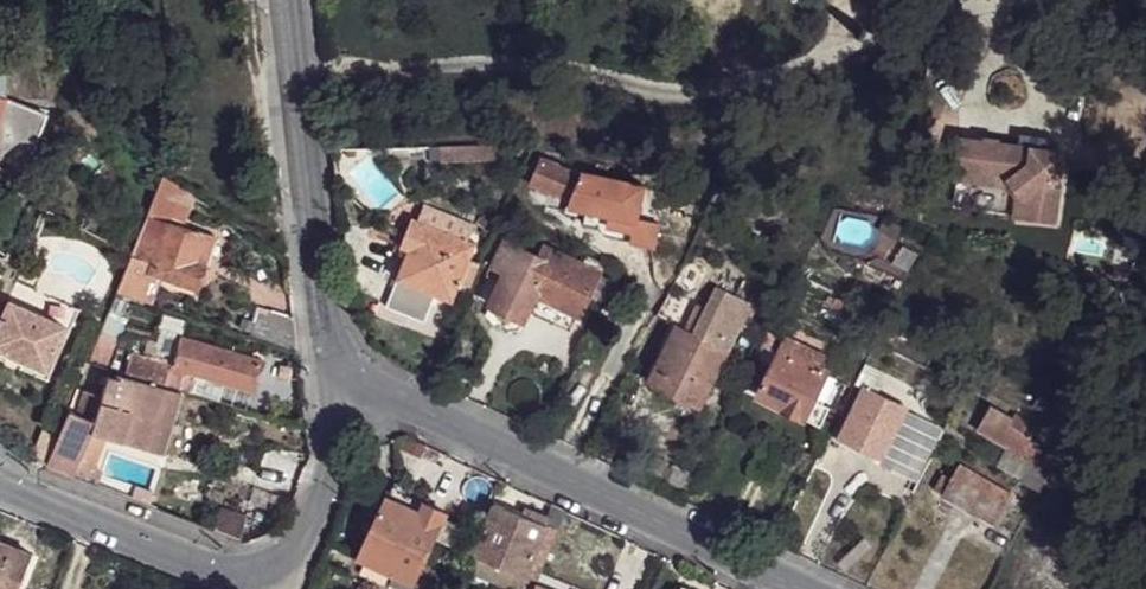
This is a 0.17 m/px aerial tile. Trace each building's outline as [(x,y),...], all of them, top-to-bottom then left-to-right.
[(900,15),(932,0),(893,0),(900,15)] [(21,176),(46,114),(4,99),(5,74),(0,72),(0,168),(21,176)] [(985,140),(961,137),(957,169),(1026,179),(1021,215),(1053,220),(1063,151),(1044,149),(1044,143),(1030,141),(1029,146),(998,142),(999,139),(985,137),(985,140)] [(543,159),(530,154),(525,166),(538,171),(543,159)] [(543,158),(543,159),(538,171),(533,183),(571,199),(582,174),(543,158)] [(1026,179),(957,169),(956,177),(1017,185),(1013,214),(1021,215),(1026,179)] [(582,174),(571,199),(568,206),(608,214),(606,225),(634,231),(637,217),(643,184),(583,172),(582,174)] [(163,176),(131,254),(131,256),(116,292),(151,304),(161,278),(195,288),(212,236),(196,230),(194,234),(171,226),(176,218),(178,211),(185,214),(193,195),(163,176)] [(474,223),(425,203),(418,219),(468,239),(474,223)] [(185,214),(178,211),(176,218),(182,220),(185,214)] [(413,217),(401,246),(409,249),(397,279),(453,302),(460,284),(469,260),(476,243),(468,239),(418,219),(413,217)] [(543,245),(537,257),(505,241),(493,266),(493,267),(505,273),(500,283),(490,306),(524,322),(529,311),(537,296),(579,316),(580,316),(601,273),(597,271),(601,263),(588,257),(584,265),(556,252),(557,251),(543,245)] [(479,265),(469,260),(460,284),(470,287),(479,265)] [(493,266),(492,266),(487,276),(500,283),(505,273),(493,267),(493,266)] [(435,295),(397,279),(386,306),(424,322),(435,295)] [(704,306),(691,332),(683,328),(677,325),(649,382),(700,407),(739,327),(744,330),(757,303),(715,284),(704,306)] [(579,316),(537,296),(529,311),(572,332),(579,316)] [(836,297),(831,307),(848,317),(852,308),(836,297)] [(0,323),(0,351),(46,371),(65,326),(9,302),(0,323)] [(683,328),(691,332),(704,306),(696,302),(683,328)] [(108,314),(87,364),(99,367),(108,343),(109,342),(118,318),(108,314)] [(125,320),(118,318),(109,342),(115,344),(125,320)] [(158,341),(147,338),(142,356),(173,365),(181,338),(160,332),(158,341)] [(775,333),(768,348),(778,353),(786,338),(775,333)] [(131,352),(125,373),(218,400),(224,382),(251,389),(260,361),(181,338),(173,365),(142,356),(131,352)] [(778,353),(757,396),(805,419),(817,397),(825,401),(836,380),(847,387),(854,372),(834,361),(786,338),(778,353)] [(865,362),(855,385),(865,390),(866,388),(876,368),(865,362)] [(107,376),(101,396),(84,391),(75,414),(68,411),(50,456),(47,465),(72,475),(77,463),(89,431),(104,436),(162,454),(181,395),(117,374),(115,379),(107,376)] [(865,390),(841,437),(844,439),(841,444),(891,469),(908,432),(931,442),(941,417),(909,403),(906,408),(866,388),(865,390)] [(84,391),(77,389),(68,411),(75,414),(84,391)] [(1039,394),(1032,408),(1048,414),(1053,403),(1039,394)] [(1010,447),(1000,464),(1021,475),(1039,445),(1046,432),(1015,415),(1013,420),(991,408),(979,429),(1010,447)] [(104,436),(89,431),(77,463),(91,469),(104,436)] [(1021,475),(1019,479),(1039,491),(1056,455),(1039,445),(1021,475)] [(77,463),(72,475),(96,485),(101,473),(91,469),(77,463)] [(952,480),(943,496),(994,524),(1011,493),(961,465),(952,480)] [(934,491),(943,496),(943,475),(934,491)] [(387,498),(359,558),(394,574),(413,583),(435,536),(451,544),(460,524),(445,517),(447,514),(425,504),(420,513),(387,498)] [(567,511),(554,506),(547,522),(510,507),(494,546),(510,553),(506,562),(517,567),(521,557),(531,562),(529,566),(542,571),(567,511)] [(220,508),(213,530),(239,540),(246,515),(220,508)] [(997,555),(960,537),(934,588),(980,588),(997,555)] [(33,554),(0,542),(0,588),(20,588),(33,554)] [(389,585),(398,588),(410,588),(413,583),(394,574),(389,585)]
